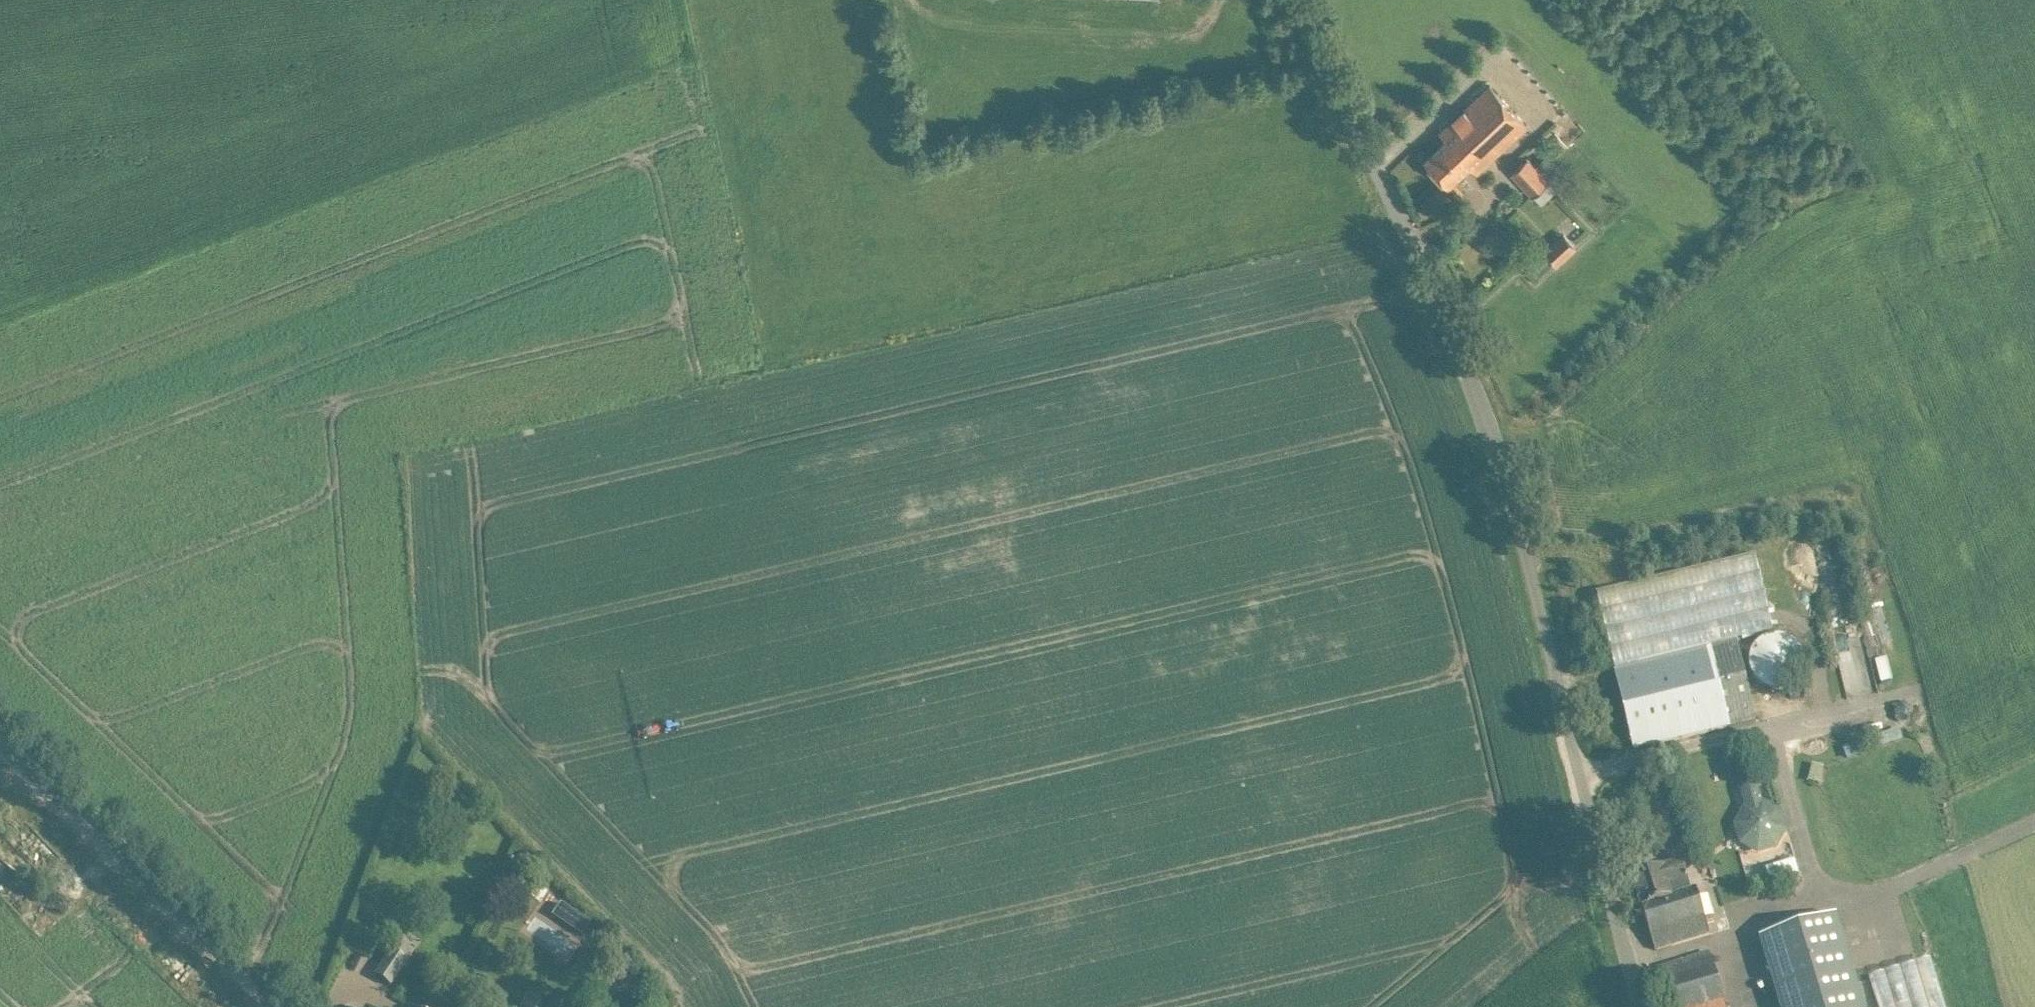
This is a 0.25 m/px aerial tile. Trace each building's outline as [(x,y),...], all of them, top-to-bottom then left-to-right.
[(1491,86),(1455,119),(1440,133),(1447,140),(1425,160),(1448,185),(1470,166),(1476,173),(1491,159),(1528,125),(1491,86)] [(1536,167),(1527,158),(1511,173),(1533,196),(1549,181),(1548,180),(1536,167)] [(1545,159),(1536,167),(1548,180),(1557,172),(1545,159)] [(1544,249),(1559,265),(1579,247),(1564,231),(1544,249)] [(1751,663),(1754,671),(1759,679),(1767,684),(1775,686),(1784,685),(1793,681),(1799,675),(1803,667),(1804,658),(1802,649),(1796,641),(1789,636),(1781,634),(1774,634),(1766,636),(1760,640),(1755,646),(1752,654),(1751,663)] [(1736,639),(1615,668),(1635,749),(1756,720),(1736,639)] [(1755,785),(1741,789),(1748,814),(1741,827),(1745,842),(1759,849),(1773,844),(1780,831),(1776,817),(1763,810),(1755,785)] [(1679,837),(1672,841),(1675,846),(1682,842),(1679,837)] [(1682,861),(1633,876),(1655,950),(1710,934),(1697,889),(1692,890),(1687,873),(1686,874),(1682,861)] [(1837,915),(1760,938),(1781,1006),(1864,1006),(1837,915)] [(397,941),(374,975),(390,986),(413,952),(397,941)] [(1656,970),(1667,1006),(1726,1006),(1710,953),(1656,970)] [(1879,1006),(1946,1006),(1934,960),(1872,976),(1879,1006)]
